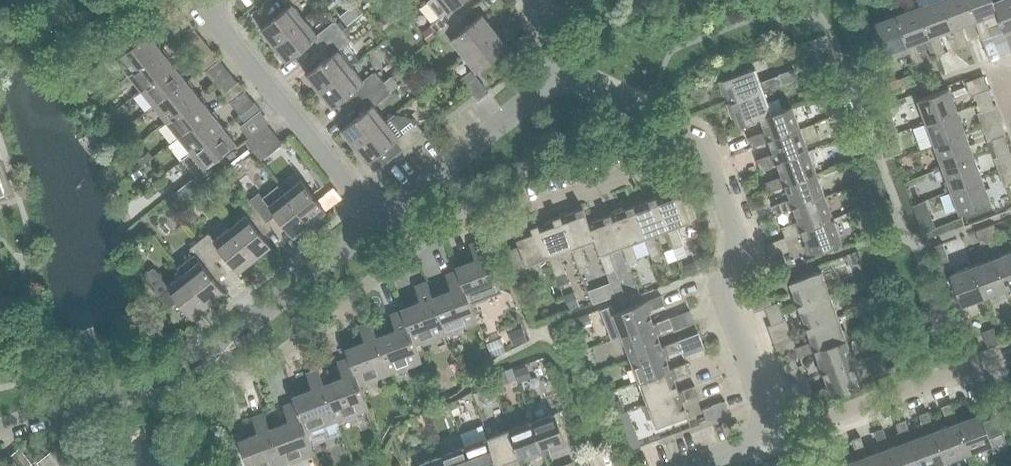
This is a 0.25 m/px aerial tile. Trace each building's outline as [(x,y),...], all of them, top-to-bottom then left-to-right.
[(272,45),(304,20),(292,4),(297,0),(282,0),(287,7),(259,29),(272,45)] [(436,35),(458,17),(450,8),(460,0),(429,0),(427,2),(439,17),(428,25),(429,26),(436,35)] [(951,29),(940,0),(933,0),(916,6),(920,17),(928,37),(935,56),(944,52),(937,34),(951,29)] [(973,21),(965,0),(940,0),(951,29),(958,47),(966,44),(960,26),(973,21)] [(973,21),(980,39),(989,36),(982,17),(996,12),(991,0),(965,0),(973,21)] [(1010,50),(1010,0),(991,0),(996,12),(1003,32),(1004,32),(1010,50)] [(894,14),(905,46),(913,64),(922,61),(915,42),(928,37),(920,17),(916,6),(894,14)] [(465,26),(458,17),(436,35),(444,44),(450,39),(462,55),(494,30),(481,14),(465,26)] [(882,54),(905,46),(894,14),(871,23),(882,54)] [(187,35),(195,29),(187,19),(179,25),(187,35)] [(313,39),(320,48),(342,31),(334,21),(317,35),(304,20),(272,45),(285,61),(313,39)] [(187,35),(179,25),(171,32),(179,41),(187,35)] [(436,35),(429,26),(421,33),(427,41),(436,35)] [(494,30),(462,55),(475,71),(507,46),(494,30)] [(305,75),(318,91),(350,66),(337,50),(349,40),(342,31),(320,48),(327,57),(305,75)] [(128,74),(160,49),(147,32),(115,58),(128,74)] [(128,74),(140,90),(172,64),(160,49),(128,74)] [(212,66),(220,60),(212,50),(204,56),(212,66)] [(212,66),(204,56),(196,63),(204,72),(212,66)] [(185,80),(172,64),(140,90),(153,105),(185,80)] [(353,89),(360,99),(382,81),(375,72),(362,81),(350,66),(318,91),(331,107),(353,89)] [(762,91),(781,85),(778,75),(759,82),(754,68),(717,81),(723,95),(728,94),(731,102),(762,91)] [(794,69),(778,75),(781,85),(797,79),(794,69)] [(487,93),(472,74),(470,70),(460,78),(477,100),(487,93)] [(913,82),(910,73),(887,81),(891,90),(913,82)] [(83,94),(93,86),(85,78),(76,86),(83,94)] [(153,105),(165,121),(197,95),(185,80),(153,105)] [(237,97),(245,91),(237,81),(229,87),(237,97)] [(340,130),(353,146),(385,121),(372,105),(390,91),(382,81),(360,99),(368,108),(340,130)] [(805,100),(819,96),(815,86),(802,91),(805,100)] [(237,97),(229,87),(221,94),(229,103),(237,97)] [(916,99),(925,122),(956,111),(947,88),(916,99)] [(973,94),(976,103),(990,99),(986,89),(973,94)] [(731,102),(726,104),(731,118),(736,116),(739,125),(759,118),(759,117),(770,113),(762,91),(731,102)] [(165,121),(178,136),(210,111),(197,95),(165,121)] [(990,99),(976,103),(980,113),(993,108),(990,99)] [(244,123),(260,111),(253,102),(237,114),(244,123)] [(841,104),(833,107),(827,110),(829,116),(835,114),(844,111),(841,104)] [(894,123),(886,104),(874,108),(882,128),(894,123)] [(767,140),(799,129),(790,106),(770,113),(759,117),(759,118),(764,131),(747,137),(751,147),(768,141),(767,140)] [(190,152),(222,126),(210,111),(178,136),(190,152)] [(925,122),(933,145),(964,134),(956,111),(925,122)] [(833,129),(840,126),(844,124),(840,114),(836,116),(829,119),(833,129)] [(393,140),(401,149),(423,132),(415,122),(397,136),(385,121),(353,146),(366,162),(393,140)] [(99,131),(105,126),(103,123),(96,128),(99,131)] [(251,150),(273,133),(266,124),(244,141),(251,150)] [(190,152),(181,159),(198,180),(211,170),(207,165),(235,142),(222,126),(190,152)] [(776,163),(807,151),(799,129),(767,140),(768,141),(772,154),(756,160),(759,169),(776,163)] [(259,160),(281,142),(273,133),(251,150),(259,160)] [(933,145),(941,167),(972,156),(964,134),(933,145)] [(990,139),(993,149),(1006,144),(1003,135),(990,139)] [(888,142),(892,155),(902,152),(897,138),(888,142)] [(1010,153),(1006,144),(993,149),(996,158),(1010,153)] [(148,151),(139,159),(143,164),(152,156),(148,151)] [(784,185),(815,174),(807,151),(776,163),(781,176),(764,182),(767,192),(784,186),(784,185)] [(941,167),(950,190),(981,179),(972,156),(941,167)] [(824,196),(815,174),(784,185),(784,186),(789,199),(772,205),(776,214),(792,208),(824,196)] [(193,178),(172,194),(178,202),(199,186),(193,178)] [(299,179),(283,192),(309,223),(325,211),(299,179)] [(989,202),(981,179),(950,190),(958,213),(989,202)] [(248,200),(266,222),(275,214),(292,236),(309,223),(283,192),(277,184),(262,197),(258,192),(248,200)] [(677,189),(654,198),(666,229),(665,229),(672,248),(682,244),(675,226),(689,220),(677,189)] [(784,237),(801,231),(800,230),(832,219),(824,196),(792,208),(797,221),(780,227),(784,237)] [(654,198),(632,206),(643,237),(650,256),(659,253),(652,234),(665,229),(666,229),(654,198)] [(228,227),(253,258),(270,246),(256,229),(266,222),(248,200),(239,207),(244,214),(228,227)] [(630,242),(643,237),(632,206),(609,215),(621,246),(620,246),(628,264),(637,261),(630,242)] [(579,244),(593,239),(587,223),(582,208),(559,216),(570,247),(570,248),(577,266),(586,263),(579,244)] [(607,251),(620,246),(621,246),(609,215),(587,223),(593,239),(605,273),(614,269),(607,251)] [(557,253),(570,248),(570,247),(559,216),(536,225),(548,256),(547,256),(554,275),(564,271),(557,253)] [(840,242),(832,219),(800,230),(801,231),(809,253),(840,242)] [(919,226),(921,233),(935,228),(932,221),(919,226)] [(997,237),(992,224),(983,228),(988,241),(997,237)] [(548,256),(536,225),(513,233),(518,246),(506,250),(516,276),(537,268),(534,261),(547,256),(548,256)] [(237,271),(253,258),(228,227),(212,239),(207,233),(198,240),(215,262),(224,255),(237,271)] [(988,241),(983,228),(974,231),(979,244),(988,241)] [(177,266),(182,273),(207,304),(223,291),(206,269),(215,262),(198,240),(188,248),(193,253),(177,266)] [(454,267),(456,270),(469,303),(500,291),(481,240),(468,244),(474,259),(454,267)] [(932,247),(937,260),(947,256),(942,243),(932,247)] [(1010,286),(1010,251),(994,257),(1006,288),(1010,286)] [(781,252),(771,256),(768,258),(771,266),(785,262),(781,252)] [(947,256),(937,260),(942,272),(951,268),(947,256)] [(983,297),(1006,288),(994,257),(972,266),(983,297)] [(680,264),(685,277),(698,273),(693,259),(680,264)] [(960,305),(983,297),(972,266),(949,274),(960,305)] [(191,317),(207,304),(182,273),(166,285),(152,267),(142,275),(167,307),(177,299),(191,317)] [(450,290),(431,297),(445,333),(476,321),(469,303),(456,270),(444,274),(450,290)] [(788,282),(797,305),(828,294),(820,271),(788,282)] [(400,309),(400,310),(401,310),(414,345),(414,344),(445,333),(431,297),(426,281),(414,286),(419,301),(400,309)] [(573,291),(564,295),(569,309),(579,306),(573,291)] [(836,316),(828,294),(797,305),(805,328),(836,316)] [(611,339),(621,336),(652,324),(652,323),(647,311),(663,305),(660,295),(617,311),(612,313),(610,305),(600,309),(611,339)] [(770,325),(783,320),(777,302),(763,307),(770,325)] [(420,361),(414,344),(414,345),(401,310),(400,310),(389,314),(395,330),(376,337),(375,337),(389,373),(420,361)] [(578,329),(591,324),(587,314),(575,319),(578,329)] [(845,339),(836,316),(805,328),(810,341),(793,348),(797,357),(814,351),(814,350),(845,339)] [(668,317),(652,323),(652,324),(621,336),(629,358),(661,346),(660,346),(655,333),(672,327),(668,317)] [(344,349),(347,358),(348,358),(358,385),(359,384),(389,373),(375,337),(376,337),(370,321),(358,326),(364,341),(344,349)] [(526,339),(521,327),(510,331),(515,343),(526,339)] [(986,346),(998,342),(993,327),(980,332),(986,346)] [(853,361),(845,339),(814,350),(814,351),(822,373),(853,361)] [(677,340),(660,346),(661,346),(629,358),(638,381),(669,369),(669,368),(664,355),(680,349),(677,340)] [(342,377),(323,384),(322,384),(336,421),(368,409),(359,384),(358,385),(348,358),(347,358),(336,362),(342,377)] [(780,363),(783,372),(797,367),(793,358),(780,363)] [(862,384),(853,361),(822,373),(827,386),(810,392),(814,402),(862,384)] [(685,362),(669,368),(669,369),(638,381),(646,403),(677,391),(672,378),(689,372),(685,362)] [(524,366),(514,369),(518,382),(528,379),(524,366)] [(504,370),(508,382),(516,379),(512,368),(504,370)] [(291,396),(293,401),(294,401),(305,432),(306,432),(336,421),(322,384),(323,384),(317,369),(305,374),(311,389),(291,396)] [(693,385),(677,391),(646,403),(641,405),(646,419),(651,417),(655,426),(686,414),(681,400),(697,394),(693,385)] [(620,399),(612,402),(616,414),(624,411),(620,399)] [(448,403),(451,409),(458,407),(455,400),(448,403)] [(287,421),(268,428),(282,464),(313,452),(306,432),(305,432),(294,401),(293,401),(282,406),(287,421)] [(705,420),(716,416),(728,412),(724,401),(701,409),(705,420)] [(946,461),(968,452),(956,421),(949,403),(940,407),(947,424),(934,429),(946,461)] [(946,461),(934,429),(933,430),(927,411),(918,415),(925,433),(911,438),(922,465),(931,465),(946,461)] [(282,464),(268,428),(263,413),(250,417),(256,432),(237,440),(247,465),(277,465),(282,464)] [(553,413),(530,421),(542,453),(565,444),(553,413)] [(979,413),(956,421),(968,452),(990,444),(992,452),(1006,447),(994,414),(982,419),(979,413)] [(896,465),(922,465),(911,438),(904,420),(895,423),(902,441),(889,446),(896,465)] [(530,421),(508,430),(519,461),(542,453),(530,421)] [(889,446),(888,446),(882,428),(873,432),(880,450),(867,455),(871,465),(896,465),(889,446)] [(519,461),(508,430),(485,438),(495,465),(506,465),(519,461)] [(867,455),(866,455),(859,437),(850,440),(857,458),(843,463),(844,465),(871,465),(867,455)] [(463,446),(470,465),(495,465),(485,438),(463,446)] [(54,446),(37,459),(42,465),(70,465),(54,446)] [(440,455),(444,465),(470,465),(463,446),(440,455)] [(440,455),(417,463),(418,465),(444,465),(440,455)]
